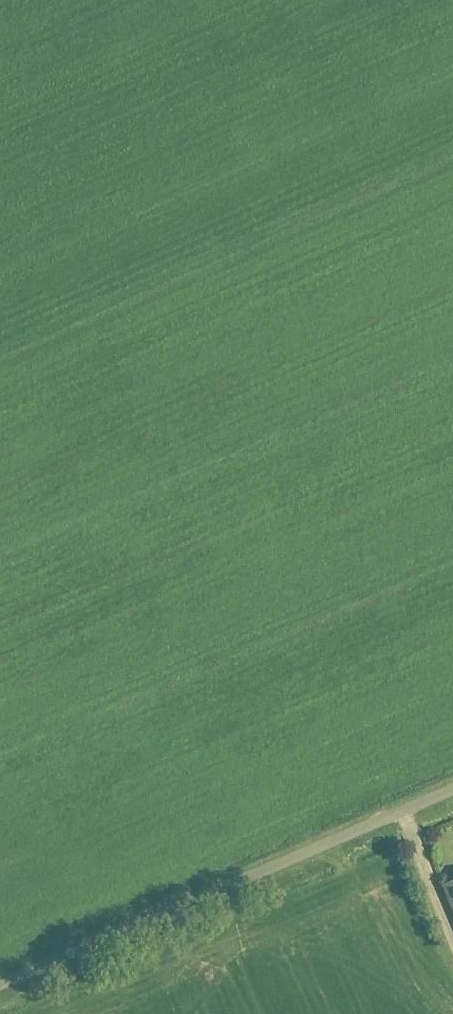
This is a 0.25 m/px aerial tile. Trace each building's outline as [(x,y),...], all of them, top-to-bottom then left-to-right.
[(444,887),(452,909),(452,883),(444,887)]
